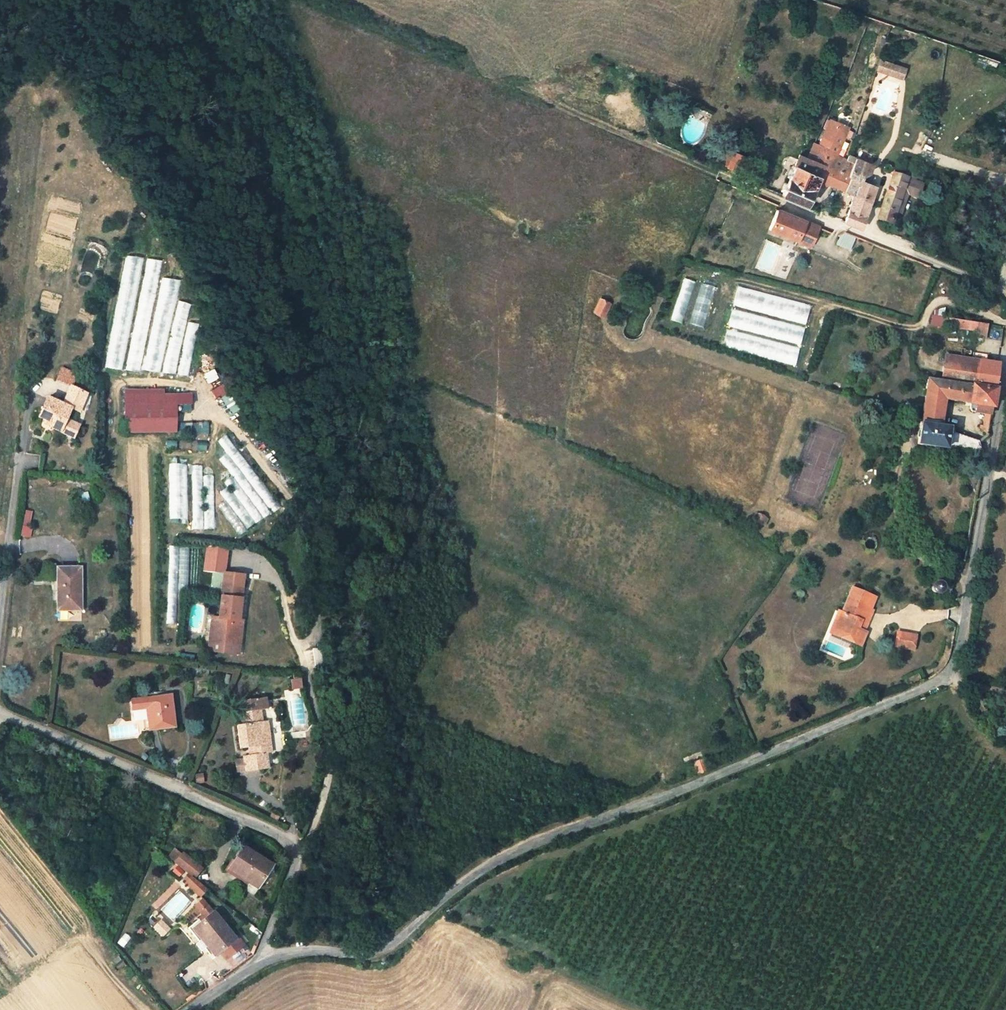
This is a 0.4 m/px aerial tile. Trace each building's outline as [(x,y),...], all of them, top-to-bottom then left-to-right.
[(972,65),(994,71),(997,60),(976,53),(972,65)] [(879,59),(875,70),(901,79),(905,67),(879,59)] [(811,143),(805,158),(840,173),(846,159),(838,155),(849,128),(829,120),(817,146),(811,143)] [(795,154),(778,195),(803,205),(815,177),(823,180),(822,183),(834,188),(840,173),(805,158),(795,154)] [(857,159),(850,177),(865,183),(872,165),(857,159)] [(886,167),(884,166),(883,166),(881,167),(879,169),(879,171),(880,173),(881,174),(884,174),(886,174),(887,172),(887,170),(886,167)] [(888,225),(893,210),(902,185),(907,174),(895,169),(893,174),(890,174),(886,187),(873,219),(888,225)] [(857,227),(871,186),(865,183),(850,177),(840,173),(834,188),(852,195),(843,222),(857,227)] [(907,174),(902,185),(907,187),(916,190),(921,178),(907,174)] [(898,212),(907,187),(902,185),(893,210),(898,212)] [(766,229),(794,240),(801,222),(773,210),(766,229)] [(815,228),(801,222),(794,240),(808,246),(815,228)] [(839,233),(835,245),(850,250),(854,238),(839,233)] [(107,366),(142,372),(162,259),(145,256),(145,257),(126,254),(107,366)] [(145,369),(190,377),(199,322),(188,320),(191,302),(177,300),(181,279),(161,276),(145,369)] [(672,322),(682,324),(691,280),(681,278),(672,322)] [(690,326),(705,328),(712,287),(697,284),(690,326)] [(795,364),(808,304),(734,288),(730,308),(725,328),(721,348),(795,364)] [(609,304),(599,299),(593,312),(603,317),(609,304)] [(994,310),(985,309),(985,317),(992,317),(994,310)] [(983,323),(944,318),(943,327),(982,332),(983,323)] [(939,381),(971,386),(991,389),(995,363),(943,356),(939,381)] [(939,381),(924,379),(922,395),(943,398),(968,402),(971,386),(939,381)] [(51,396),(42,415),(55,421),(53,426),(61,429),(67,416),(73,404),(83,409),(90,393),(72,385),(64,402),(51,396)] [(968,402),(989,405),(991,389),(971,386),(968,402)] [(230,390),(217,398),(230,416),(242,408),(230,390)] [(192,393),(127,394),(127,404),(177,403),(192,403),(192,393)] [(918,421),(939,424),(943,398),(922,395),(919,414),(918,421)] [(177,403),(127,404),(127,431),(178,430),(177,403)] [(67,416),(61,429),(75,435),(81,422),(67,416)] [(915,444),(980,452),(976,441),(951,432),(951,430),(939,428),(939,424),(918,421),(915,444)] [(209,423),(185,423),(185,436),(209,436),(209,423)] [(240,536),(280,508),(228,434),(218,441),(227,454),(219,459),(232,477),(216,488),(225,500),(217,505),(240,536)] [(169,522),(188,522),(188,464),(169,464),(169,522)] [(203,466),(192,466),(192,530),(215,530),(214,476),(203,476),(203,466)] [(199,578),(200,550),(171,550),(169,620),(176,620),(177,590),(194,591),(194,578),(199,578)] [(205,573),(228,573),(228,550),(205,550),(205,573)] [(57,568),(58,600),(68,599),(68,609),(81,609),(81,568),(57,568)] [(936,584),(933,583),(931,584),(929,586),(929,589),(930,591),(932,593),(935,593),(937,592),(938,590),(939,587),(938,585),(936,584)] [(209,641),(223,642),(230,637),(231,632),(241,633),(242,621),(235,620),(236,614),(238,614),(241,589),(222,587),(218,618),(212,617),(209,641)] [(825,629),(847,639),(845,643),(853,647),(858,634),(854,632),(857,624),(861,625),(866,612),(862,610),(867,597),(844,588),(835,613),(831,612),(825,629)] [(58,610),(68,609),(68,599),(58,600),(58,610)] [(825,629),(823,634),(845,643),(847,639),(825,629)] [(239,644),(241,633),(231,632),(230,637),(223,642),(239,644)] [(889,646),(896,647),(898,635),(892,633),(889,646)] [(909,650),(911,638),(898,635),(896,647),(909,650)] [(314,667),(325,667),(325,649),(314,649),(314,667)] [(207,675),(208,667),(193,665),(192,670),(200,671),(199,675),(207,675)] [(292,681),(293,689),(303,689),(303,680),(292,681)] [(252,753),(247,753),(241,754),(243,770),(269,766),(267,751),(271,750),(270,741),(264,742),(262,719),(260,707),(270,705),(268,693),(244,697),(246,708),(241,709),(242,722),(235,724),(238,745),(246,744),(251,743),(252,753)] [(174,725),(170,694),(130,699),(132,713),(145,711),(148,729),(174,725)] [(262,719),(264,742),(270,741),(267,719),(262,719)] [(702,756),(690,761),(695,773),(708,768),(702,756)] [(170,860),(189,876),(194,869),(184,861),(188,856),(179,849),(170,860)] [(249,859),(231,879),(246,892),(241,898),(252,908),(263,897),(260,894),(272,881),(249,859)] [(165,918),(155,910),(147,919),(157,927),(165,918)] [(237,939),(216,914),(197,930),(211,946),(204,952),(214,964),(225,954),(223,952),(237,939)]
